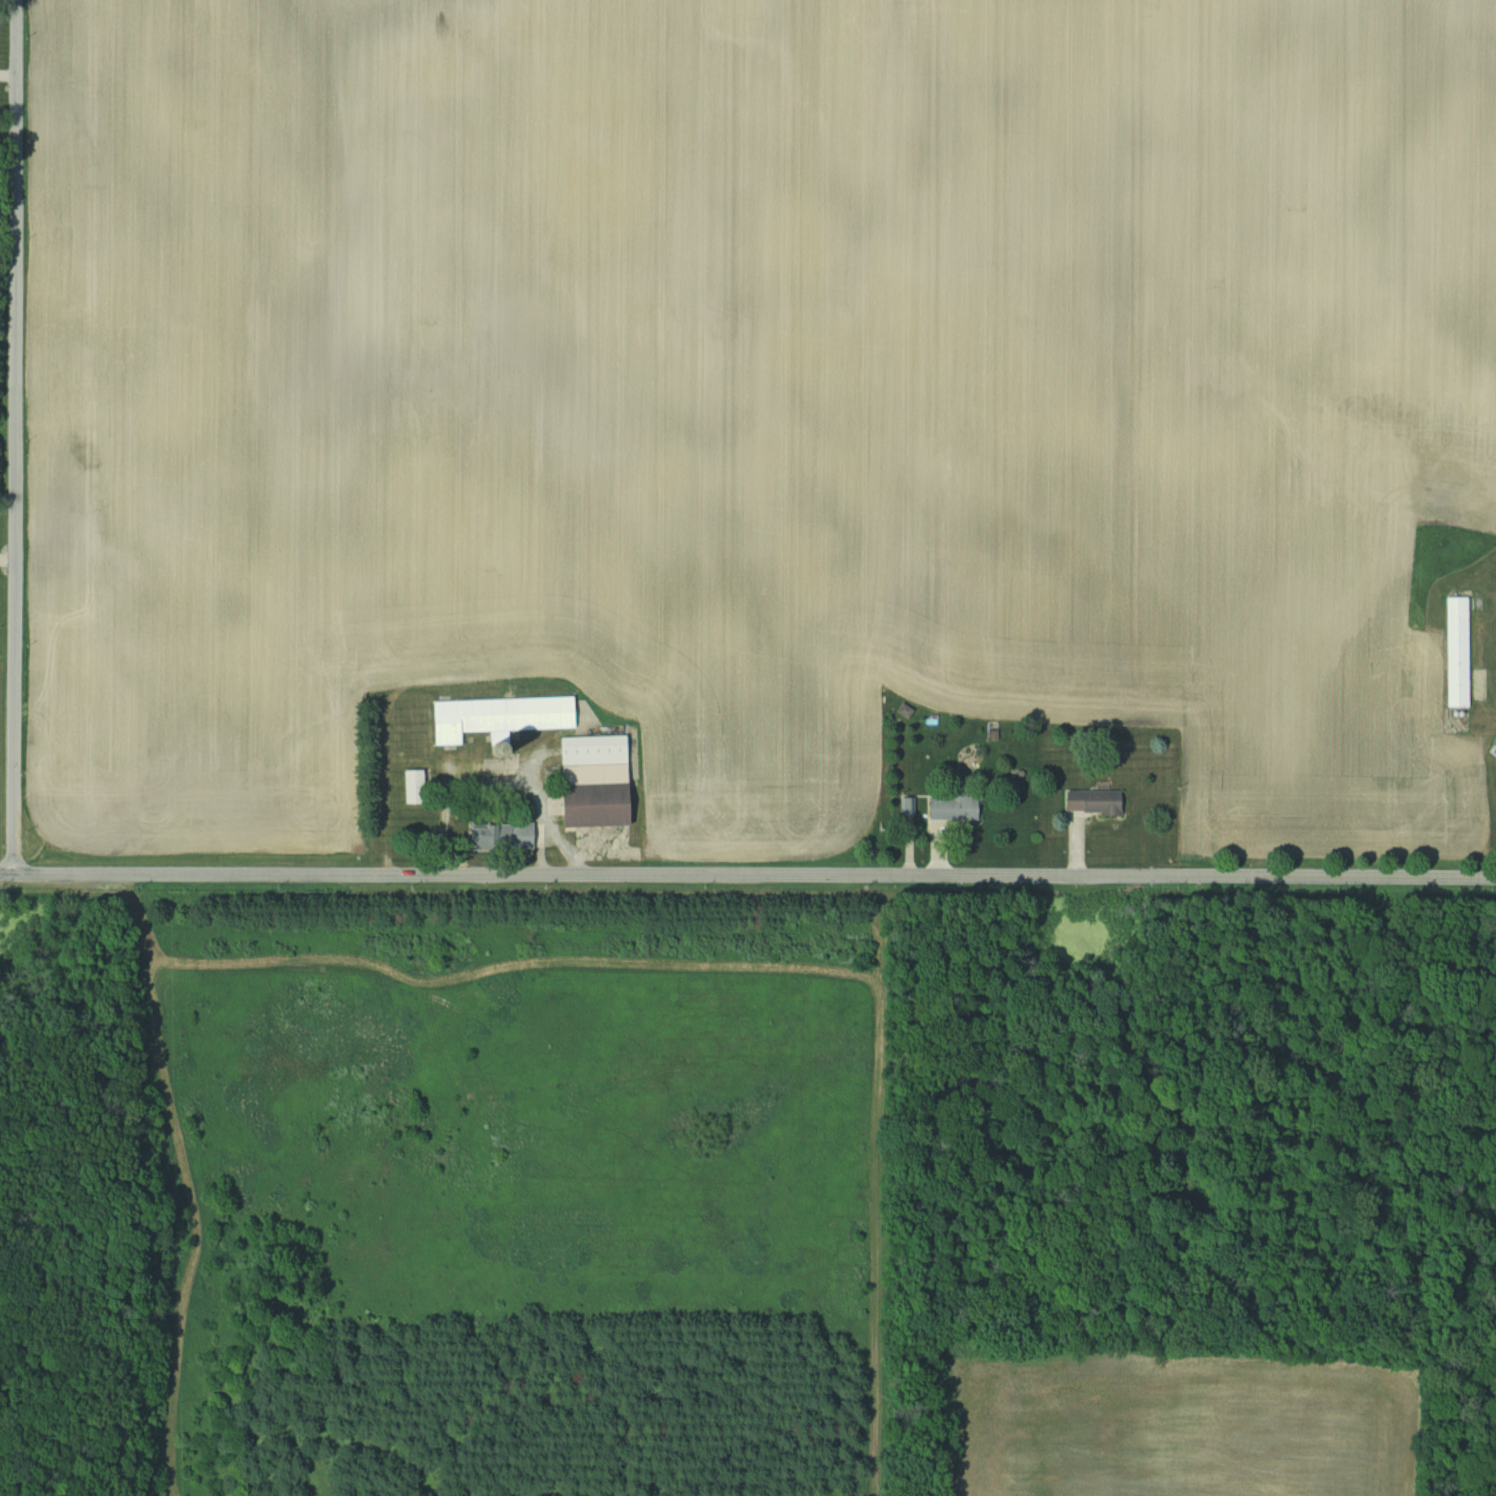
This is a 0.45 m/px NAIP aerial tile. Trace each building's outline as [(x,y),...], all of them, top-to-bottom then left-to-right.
[(1471,596),(1447,596),(1446,706),(1470,706),(1471,596)] [(437,699),(438,745),(465,744),(465,731),(493,731),(493,742),(499,742),(499,730),(579,728),(578,696),(437,699)] [(561,782),(570,782),(571,825),(635,824),(633,735),(560,736),(561,782)] [(405,804),(427,804),(427,769),(405,769),(405,804)] [(1070,790),(1070,813),(1127,813),(1127,790),(1070,790)] [(931,795),(931,820),(981,820),(981,795),(931,795)] [(538,822),(474,822),(474,848),(538,848),(538,822)]
